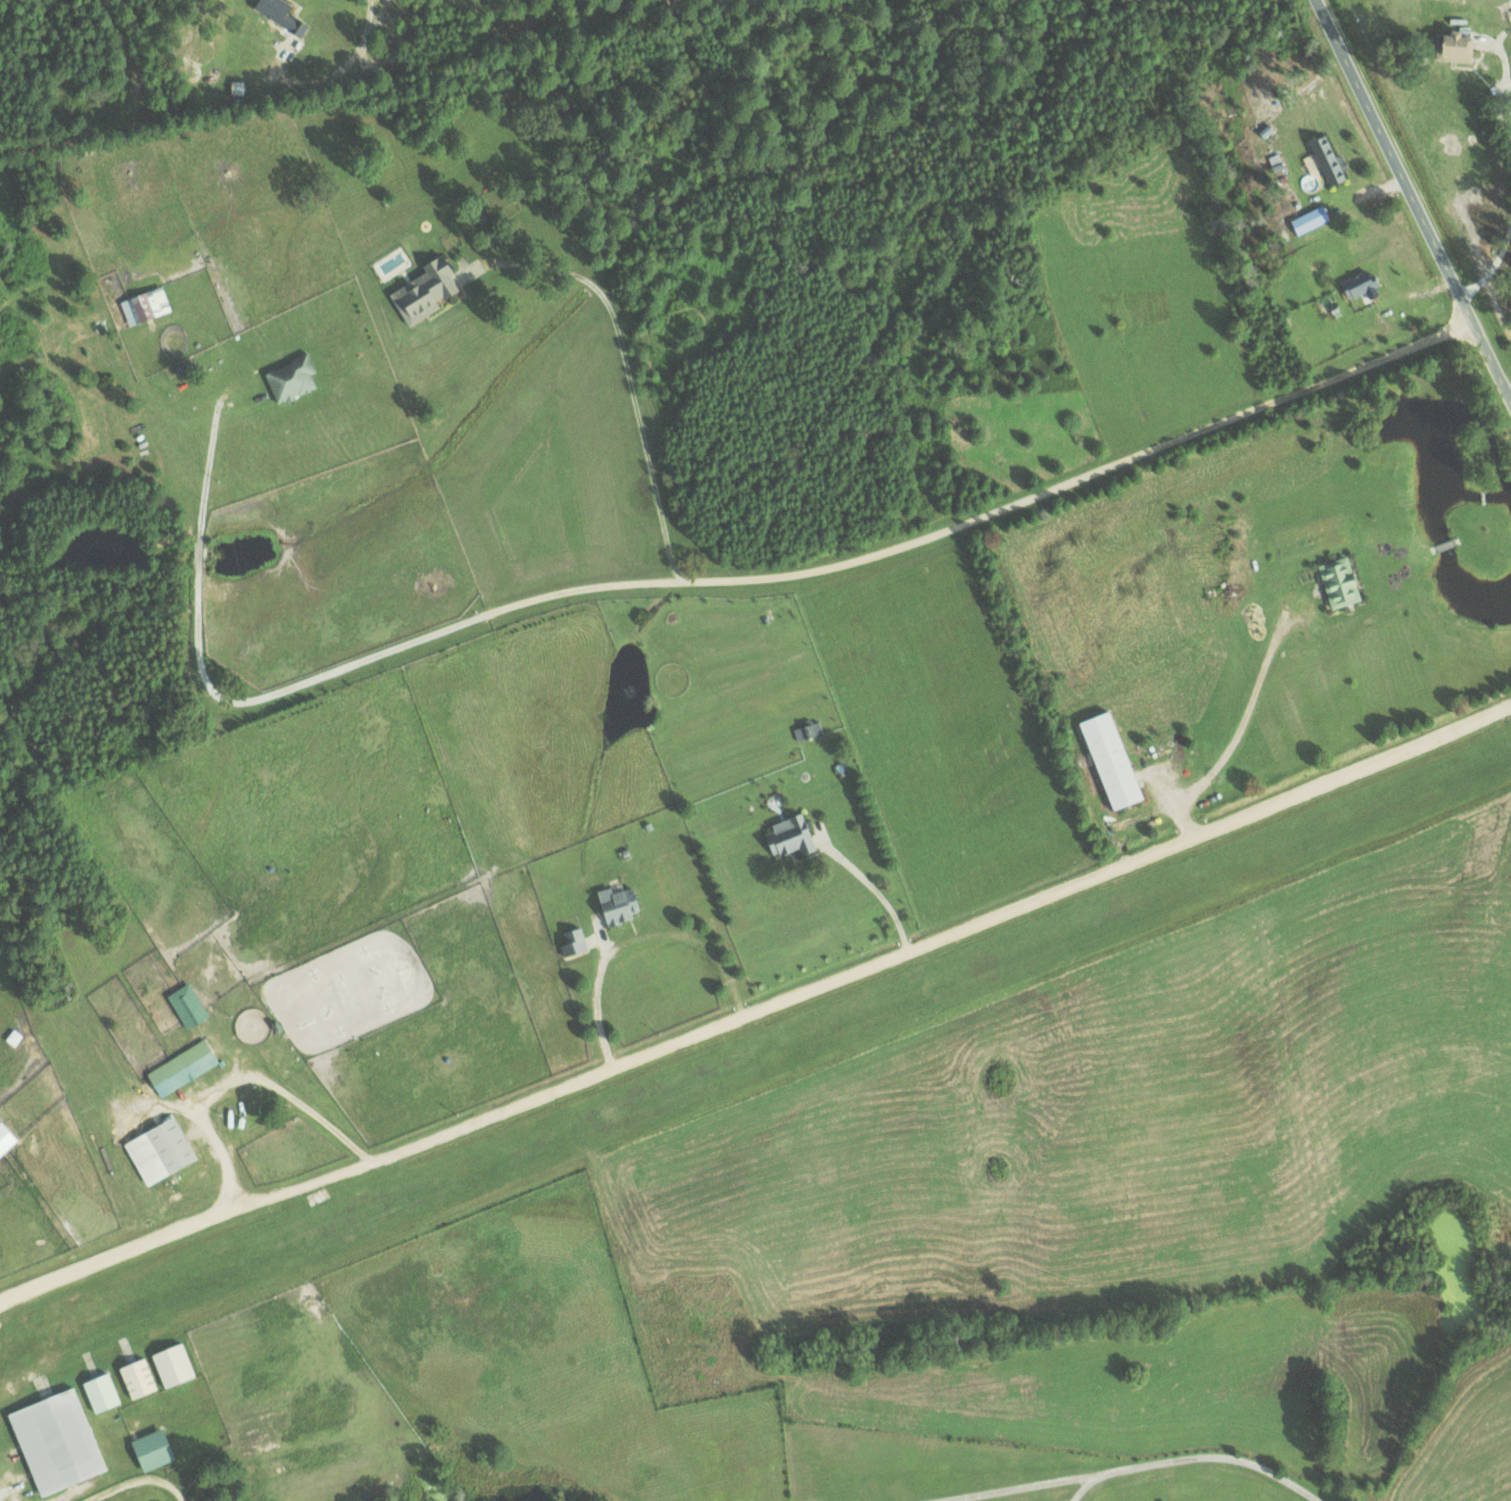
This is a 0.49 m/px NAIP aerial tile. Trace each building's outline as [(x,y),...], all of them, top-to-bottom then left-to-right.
[(299,37),(307,24),(293,15),(298,8),(284,0),(256,0),(252,8),(299,37)] [(1435,32),(1434,59),(1470,61),(1471,28),(1447,27),(1447,33),(1435,32)] [(1325,185),(1342,180),(1327,132),(1310,138),(1325,185)] [(1329,220),(1322,205),(1289,218),(1295,234),(1329,220)] [(388,292),(406,325),(438,307),(435,301),(457,289),(449,274),(451,273),(440,253),(421,263),(425,271),(388,292)] [(1348,299),(1364,290),(1369,299),(1380,292),(1372,276),(1369,277),(1365,268),(1338,282),(1348,299)] [(153,316),(144,291),(128,296),(137,321),(153,316)] [(262,371),(275,402),(283,399),(284,400),(316,387),(310,373),(314,371),(307,353),(262,371)] [(1330,608),(1359,599),(1346,555),(1316,564),(1330,608)] [(1141,799),(1109,709),(1078,721),(1109,810),(1141,799)] [(769,823),(771,830),(763,833),(771,857),(797,848),(799,855),(814,850),(802,812),(769,823)] [(562,956),(586,949),(579,926),(561,932),(565,943),(559,945),(562,956)] [(181,1021),(202,1012),(196,997),(175,1006),(181,1021)] [(13,1046),(21,1035),(12,1028),(4,1039),(13,1046)] [(157,1095),(218,1066),(205,1040),(144,1070),(157,1095)] [(143,1185),(195,1160),(174,1116),(122,1141),(143,1185)] [(16,1139),(0,1122),(0,1154),(16,1139)] [(194,1375),(179,1340),(149,1353),(163,1387),(194,1375)] [(156,1388),(143,1355),(117,1366),(129,1399),(156,1388)] [(80,1380),(92,1412),(119,1402),(107,1370),(80,1380)] [(37,1495),(105,1469),(73,1385),(5,1411),(37,1495)] [(128,1440),(141,1471),(173,1458),(160,1427),(128,1440)]
